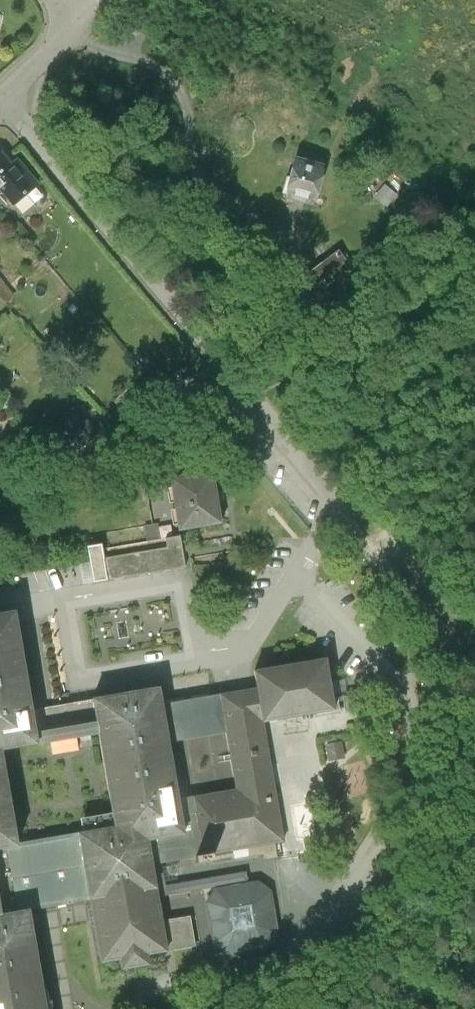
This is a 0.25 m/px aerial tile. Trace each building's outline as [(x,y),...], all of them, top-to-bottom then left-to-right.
[(2,153),(0,155),(0,191),(2,193),(13,207),(38,186),(19,162),(13,166),(2,153)] [(321,164),(292,157),(286,165),(281,184),(282,198),(312,205),(321,164)] [(358,279),(336,250),(299,279),(301,281),(309,291),(303,296),(314,311),(315,313),(358,279)] [(309,291),(301,281),(285,293),(305,318),(314,311),(303,296),(309,291)] [(0,282),(0,296),(5,302),(12,296),(0,282)] [(212,471),(173,477),(181,529),(221,522),(212,471)] [(145,530),(147,545),(161,542),(159,527),(145,530)] [(101,548),(89,550),(95,585),(187,569),(182,539),(161,542),(147,545),(102,553),(101,548)] [(90,699),(33,709),(15,607),(0,610),(0,1008),(47,1008),(31,920),(90,910),(99,961),(120,958),(122,969),(150,964),(148,955),(196,947),(191,916),(164,921),(160,899),(215,890),(207,902),(212,935),(228,949),(267,943),(279,927),(273,892),(258,881),(248,882),(246,872),(168,884),(165,865),(196,860),(197,863),(235,857),(235,859),(266,854),(267,859),(296,854),(293,839),(285,840),(265,722),(337,710),(328,655),(254,668),(257,687),(164,703),(160,683),(90,695),(90,699)]
